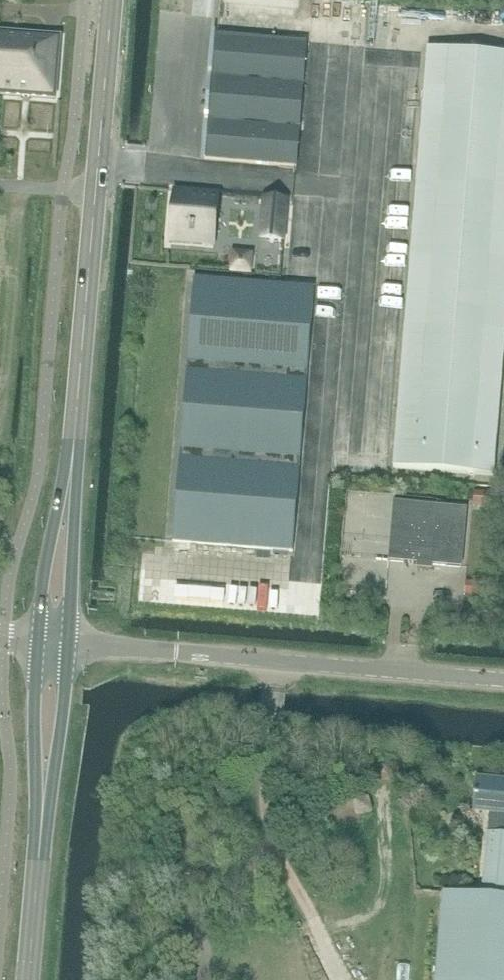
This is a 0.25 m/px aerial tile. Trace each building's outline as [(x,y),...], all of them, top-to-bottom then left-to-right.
[(19,97),(45,98),(56,99),(61,37),(51,36),(0,33),(0,95),(19,97)] [(307,43),(306,43),(215,35),(204,159),(297,167),(307,43)] [(457,51),(427,49),(394,468),(494,476),(503,352),(503,55),(457,51)] [(173,201),(170,232),(216,236),(219,197),(219,194),(188,192),(188,194),(188,202),(173,201)] [(263,212),(260,240),(270,241),(284,242),(288,201),(264,199),(263,212)] [(293,552),(314,289),(194,279),(173,543),(293,552)] [(489,506),(490,494),(473,492),(472,504),(489,506)] [(466,510),(457,509),(394,503),(390,562),(462,567),(466,510)] [(491,584),(485,584),(466,582),(465,595),(490,597),(491,584)] [(477,779),(474,807),(490,809),(489,815),(498,815),(496,835),(488,834),(483,898),(445,894),(438,979),(503,979),(503,781),(477,779)]
